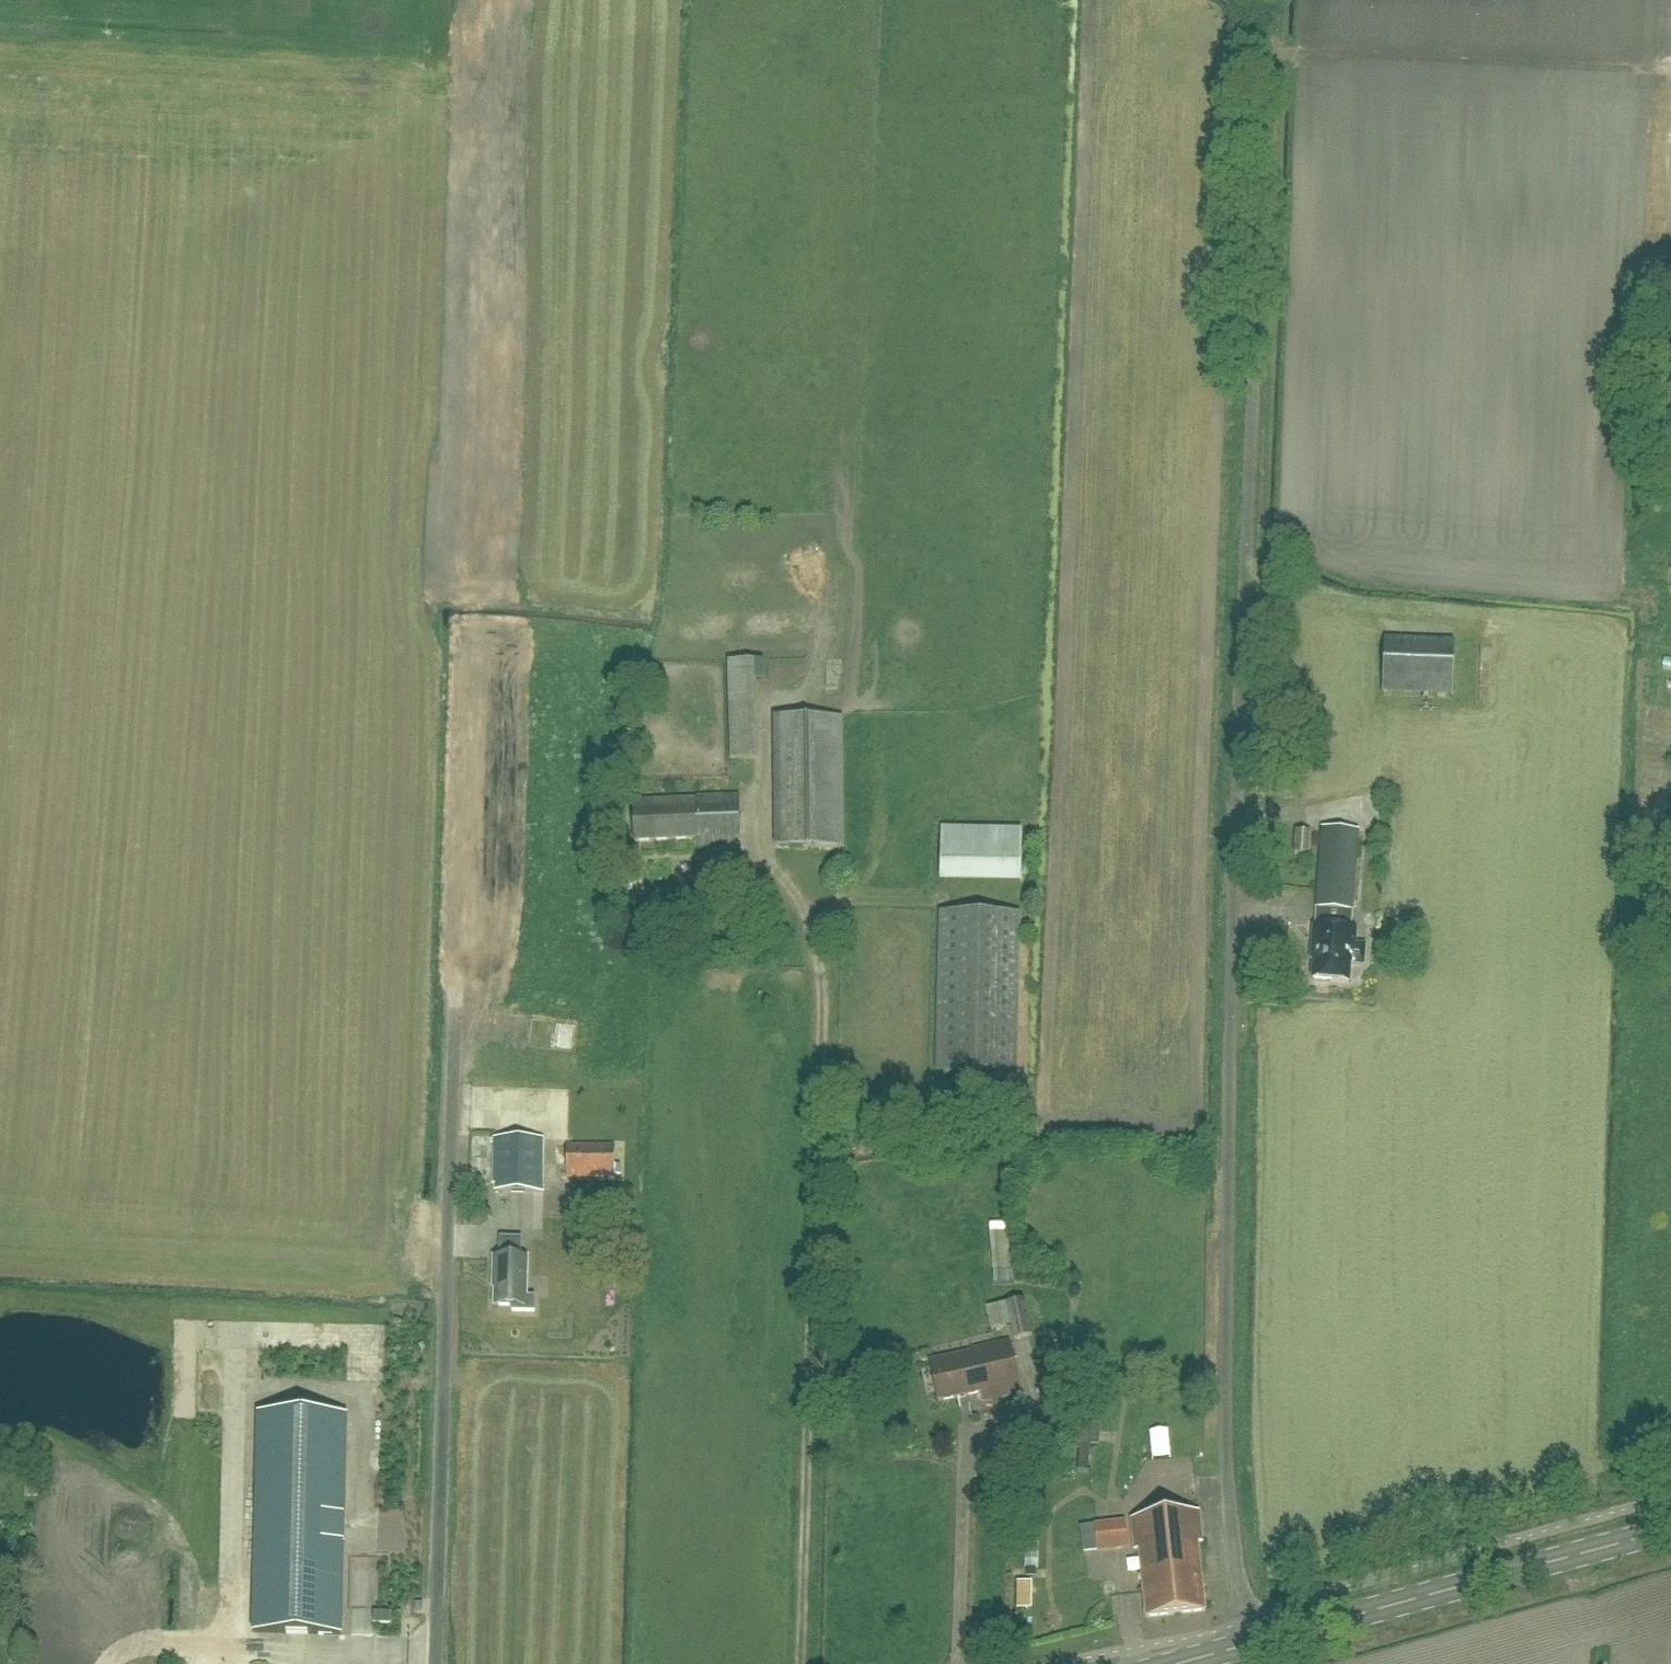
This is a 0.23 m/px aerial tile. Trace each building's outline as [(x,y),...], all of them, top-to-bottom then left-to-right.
[(1369,696),(1446,698),(1447,641),(1370,640),(1369,696)] [(728,664),(729,764),(760,764),(759,683),(764,683),(764,664),(728,664)] [(776,850),(844,850),(843,720),(774,720),(776,850)] [(741,852),(740,798),(698,800),(698,801),(634,804),(635,845),(698,842),(699,853),(741,852)] [(1322,830),(1318,888),(1316,911),(1318,912),(1352,914),(1353,914),(1355,890),(1359,833),(1322,830)] [(946,832),(946,887),(1026,888),(1026,833),(946,832)] [(1305,856),(1305,833),(1293,833),(1293,856),(1305,856)] [(1316,930),(1315,930),(1313,951),(1316,951),(1314,983),(1348,986),(1350,965),(1360,966),(1364,962),(1365,953),(1361,949),(1354,948),(1355,933),(1351,932),(1352,914),(1318,912),(1316,930)] [(1017,1076),(1021,916),(940,915),(937,1075),(1017,1076)] [(544,1195),(544,1141),(495,1141),(494,1188),(496,1188),(496,1194),(544,1195)] [(615,1180),(615,1149),(567,1148),(567,1180),(615,1180)] [(1001,1226),(984,1227),(987,1282),(1004,1281),(1001,1226)] [(494,1260),(493,1290),(496,1290),(495,1308),(512,1309),(512,1314),(535,1315),(536,1300),(527,1300),(528,1261),(522,1261),(522,1241),(500,1241),(500,1260),(494,1260)] [(1032,1338),(1025,1302),(987,1310),(992,1331),(1011,1327),(1014,1341),(1032,1338)] [(1022,1395),(1010,1343),(971,1351),(972,1354),(930,1363),(939,1404),(982,1395),(984,1403),(1022,1395)] [(342,1637),(347,1417),(259,1415),(253,1635),(342,1637)] [(1070,1424),(1068,1443),(1092,1445),(1094,1425),(1070,1424)] [(1082,1447),(1079,1474),(1090,1475),(1092,1448),(1082,1447)] [(1199,1546),(1202,1546),(1199,1514),(1132,1521),(1135,1553),(1139,1553),(1199,1546)] [(1081,1528),(1084,1552),(1128,1547),(1126,1523),(1081,1528)] [(1147,1620),(1205,1614),(1199,1546),(1139,1553),(1147,1620)] [(392,1614),(375,1614),(375,1625),(392,1625),(392,1614)]
